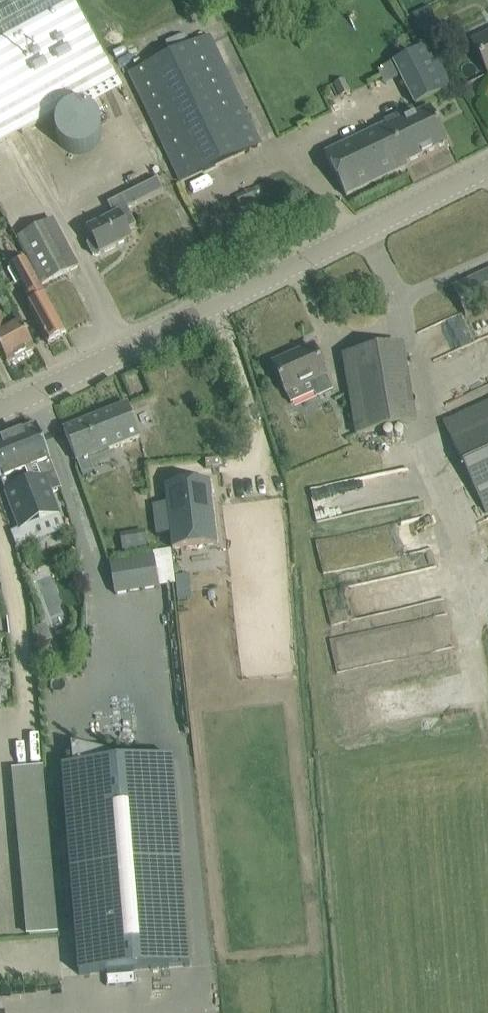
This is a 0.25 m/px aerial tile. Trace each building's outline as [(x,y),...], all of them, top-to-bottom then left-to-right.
[(117,82),(73,0),(0,0),(0,146),(117,82)] [(473,42),(480,57),(487,73),(487,35),(473,42)] [(130,73),(182,182),(261,145),(209,36),(130,73)] [(400,78),(415,107),(452,88),(430,45),(378,71),(386,85),(400,78)] [(448,144),(439,126),(431,109),(416,116),(413,108),(385,122),(386,125),(385,126),(326,155),(347,197),(408,168),(406,164),(448,144)] [(89,242),(88,245),(93,256),(96,257),(102,255),(131,240),(126,231),(136,226),(128,210),(164,192),(158,179),(108,204),(115,217),(90,230),(94,239),(89,242)] [(236,196),(241,207),(256,200),(251,189),(236,196)] [(78,267),(69,249),(54,221),(19,239),(42,285),(78,267)] [(66,335),(57,317),(27,261),(8,271),(15,286),(19,284),(30,305),(28,307),(48,344),(66,335)] [(453,288),(465,316),(487,306),(487,272),(453,288)] [(25,332),(19,323),(8,329),(0,315),(0,349),(8,364),(34,350),(25,332)] [(314,348),(274,366),(282,384),(286,393),(292,405),(318,394),(320,398),(334,392),(328,378),(322,366),(314,348)] [(443,423),(486,514),(487,513),(487,401),(443,423)] [(128,405),(64,430),(77,463),(77,462),(83,476),(94,471),(88,458),(141,437),(135,424),(128,405)] [(0,441),(0,478),(1,482),(20,528),(10,532),(17,549),(34,542),(29,527),(60,515),(50,490),(60,487),(51,462),(44,445),(37,426),(0,441)] [(210,481),(166,486),(173,550),(218,545),(210,481)] [(155,556),(110,563),(115,595),(160,588),(155,556)] [(191,967),(174,760),(127,764),(127,760),(127,758),(73,745),(73,746),(75,768),(63,769),(80,976),(191,967)]
